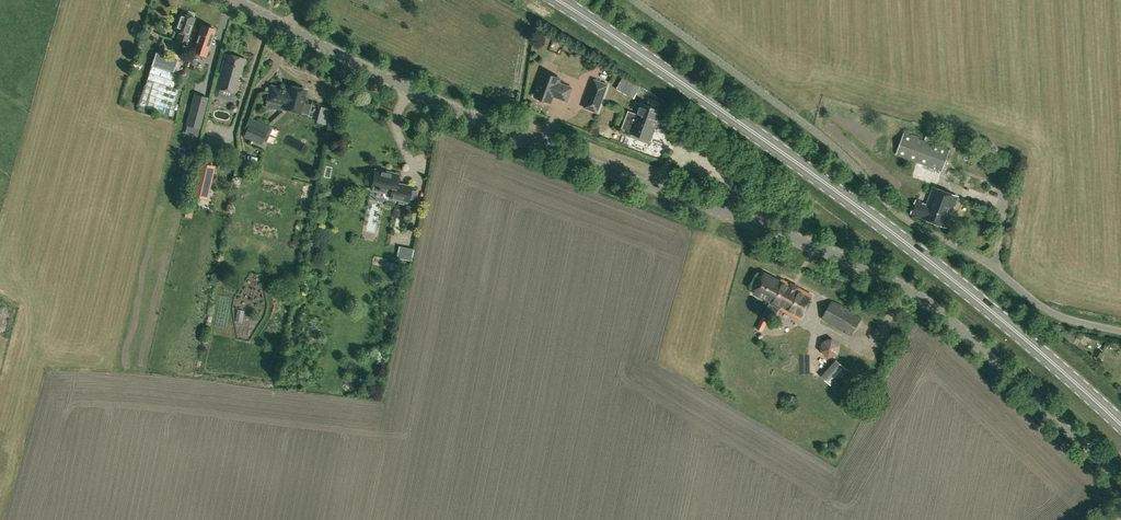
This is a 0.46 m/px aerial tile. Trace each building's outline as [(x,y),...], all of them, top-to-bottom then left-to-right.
[(179,33),(176,43),(186,46),(195,18),(192,17),(193,15),(192,14),(184,11),(182,12),(182,14),(180,13),(174,31),(179,33)] [(202,25),(193,52),(206,56),(215,29),(202,25)] [(151,66),(139,106),(148,109),(172,117),(181,90),(180,89),(173,87),(177,74),(173,73),(178,59),(156,52),(151,66)] [(237,93),(240,81),(245,59),(226,54),(220,75),(217,88),(237,93)] [(189,90),(203,91),(204,64),(190,64),(189,90)] [(608,79),(610,74),(599,71),(598,76),(608,79)] [(567,101),(572,88),(559,83),(560,78),(544,72),(535,96),(539,98),(539,99),(540,100),(541,101),(542,101),(543,102),(545,102),(546,102),(546,101),(547,101),(551,102),(554,96),(567,101)] [(623,78),(617,89),(634,98),(640,87),(623,78)] [(598,112),(608,84),(595,79),(584,107),(598,112)] [(307,90),(290,86),(289,90),(272,86),(268,100),(285,104),(284,108),(301,112),(307,90)] [(196,95),(188,125),(195,128),(193,135),(197,136),(199,129),(207,98),(196,95)] [(631,132),(651,139),(657,122),(664,125),(667,118),(659,116),(661,110),(657,109),(659,103),(649,100),(648,105),(642,103),(637,114),(629,111),(622,128),(631,131),(631,132)] [(317,115),(319,107),(312,105),(310,113),(317,115)] [(247,129),(243,137),(260,144),(268,127),(249,118),(244,128),(247,129)] [(942,170),(949,150),(904,133),(897,154),(942,170)] [(207,198),(210,184),(207,183),(211,166),(199,164),(192,195),(207,198)] [(375,170),(371,189),(391,193),(390,197),(408,201),(409,199),(415,200),(416,192),(410,190),(411,187),(396,184),(398,175),(375,170)] [(947,227),(959,196),(934,187),(927,205),(916,201),(912,213),(923,217),(922,218),(947,227)] [(770,304),(800,319),(812,296),(782,280),(780,283),(764,275),(755,293),(771,301),(770,304)] [(852,336),(862,319),(832,301),(822,318),(852,336)] [(757,329),(762,332),(769,320),(763,317),(757,329)] [(821,338),(824,354),(840,351),(837,335),(821,338)] [(831,386),(847,369),(836,359),(821,376),(831,386)]
